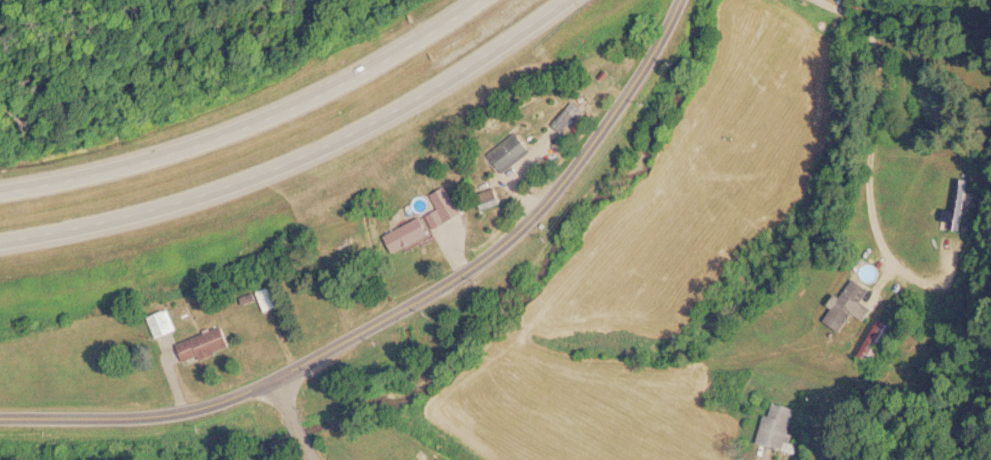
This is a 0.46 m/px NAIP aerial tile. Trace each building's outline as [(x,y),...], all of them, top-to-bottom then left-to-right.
[(555,125),(566,134),(585,110),(574,101),(555,125)] [(536,152),(520,132),(493,154),(509,174),(536,152)] [(950,210),(945,209),(943,228),(964,230),(968,192),(964,192),(966,179),(954,178),(950,210)] [(433,194),(447,224),(463,216),(448,187),(433,194)] [(477,196),(485,214),(505,204),(497,187),(477,196)] [(394,233),(404,250),(432,232),(422,216),(394,233)] [(853,314),(864,321),(874,306),(865,300),(872,290),(854,278),(842,296),(838,293),(830,304),(835,308),(826,321),(841,331),(853,314)] [(267,312),(282,306),(274,286),(258,292),(267,312)] [(179,330),(170,309),(150,317),(159,338),(179,330)] [(874,363),(892,330),(881,323),(863,356),(874,363)] [(234,347),(225,325),(179,343),(187,365),(234,347)] [(766,414),(759,444),(787,451),(797,408),(774,402),(771,415),(766,414)]
